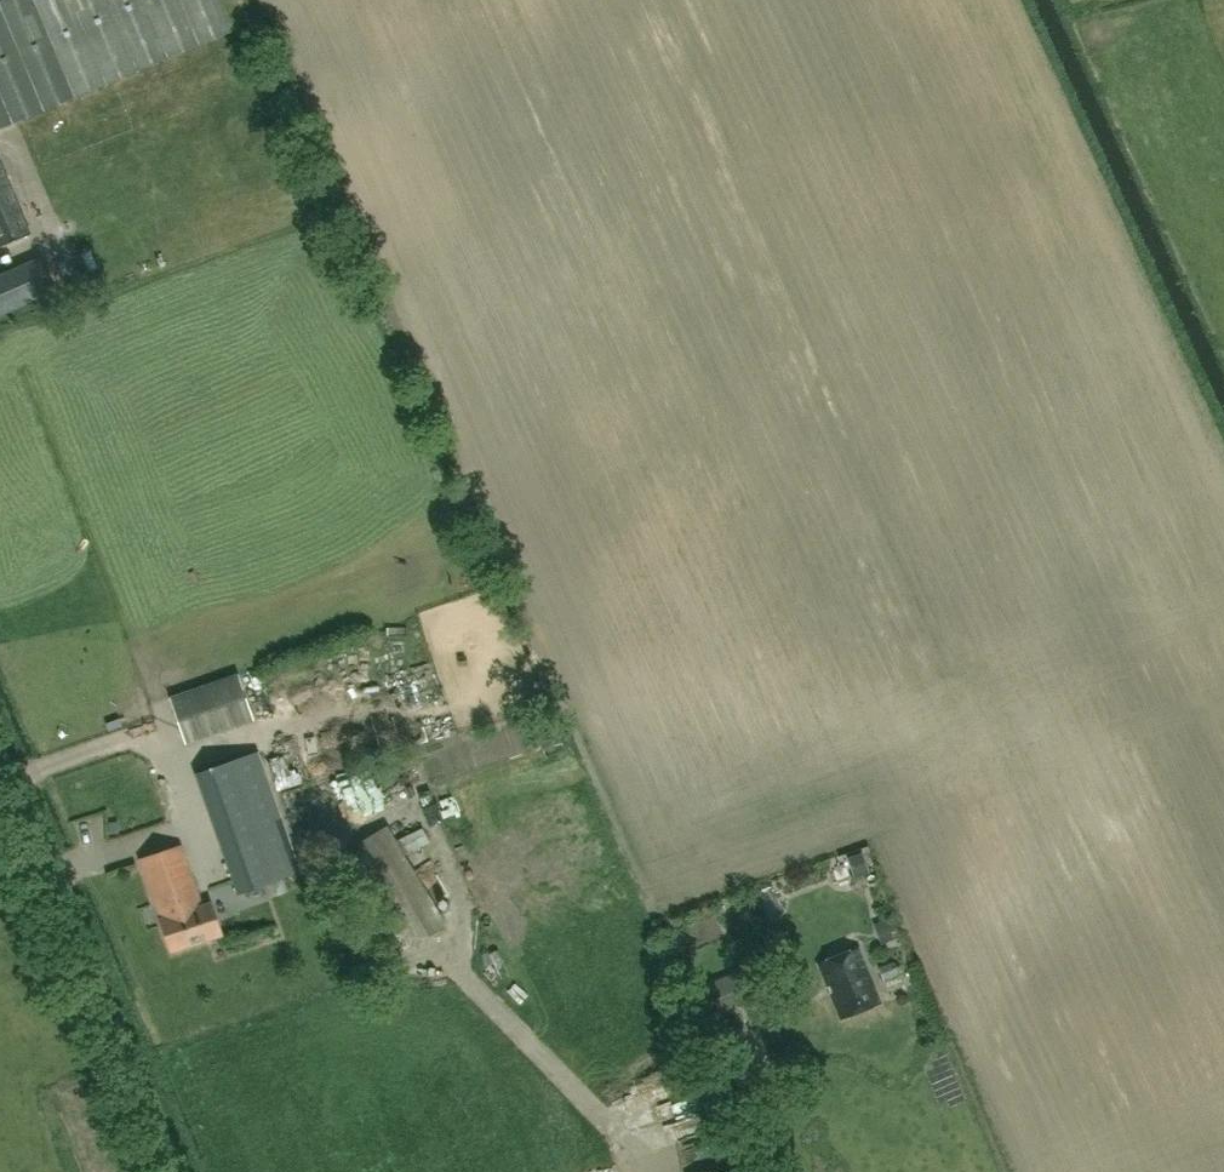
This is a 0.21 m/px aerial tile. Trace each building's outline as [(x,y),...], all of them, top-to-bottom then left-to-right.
[(218,0),(0,0),(0,126),(231,30),(218,0)] [(34,235),(1,158),(0,159),(0,248),(0,249),(34,235)] [(59,291),(44,258),(0,277),(0,317),(59,291)] [(255,719),(240,674),(171,697),(186,743),(255,719)] [(196,772),(238,893),(299,872),(257,751),(196,772)] [(293,838),(316,829),(298,781),(275,790),(293,838)] [(389,825),(347,850),(405,948),(447,924),(389,825)] [(179,846),(141,860),(162,918),(161,919),(173,950),(222,932),(211,901),(200,905),(179,846)] [(819,963),(841,1017),(880,1002),(859,948),(819,963)] [(879,967),(884,979),(899,974),(894,962),(879,967)] [(745,970),(711,983),(723,1012),(756,998),(745,970)]
